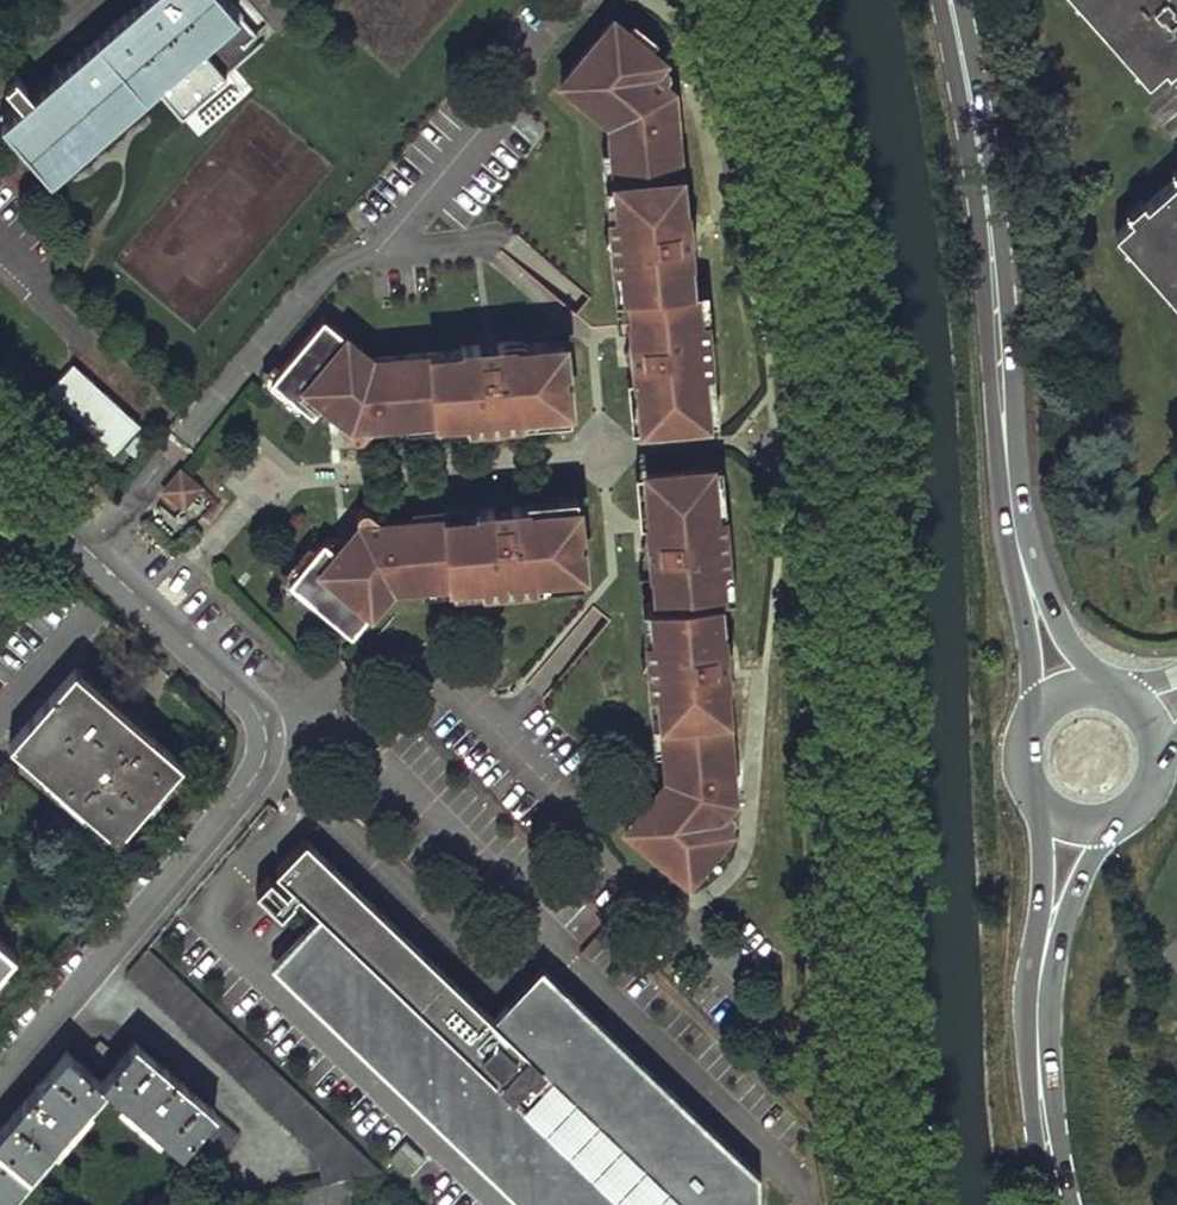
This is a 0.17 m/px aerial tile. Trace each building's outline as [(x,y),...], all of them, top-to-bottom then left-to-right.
[(72,55),(66,48),(4,103),(10,111),(6,115),(55,170),(159,80),(182,108),(229,69),(204,40),(243,7),(238,0),(134,0),(72,55)] [(1143,72),(1176,42),(1176,0),(1082,0),(1143,72)] [(683,211),(674,114),(664,115),(663,105),(669,97),(660,90),(669,80),(670,76),(669,72),(667,68),(661,65),(658,65),(654,67),(653,69),(647,64),(654,55),(613,21),(568,74),(570,91),(585,103),(592,95),(608,109),(612,151),(617,214),(612,215),(617,268),(622,267),(626,298),(631,297),(633,328),(635,345),(629,346),(624,355),(631,364),(637,363),(642,412),(706,406),(705,390),(710,390),(705,338),(702,306),(697,306),(694,276),(689,276),(685,228),(690,228),(695,219),(689,210),(683,211)] [(570,91),(568,74),(561,83),(570,91)] [(601,152),(607,215),(612,215),(617,214),(612,151),(601,152)] [(1110,225),(1176,299),(1176,166),(1110,225)] [(712,337),(706,275),(694,276),(697,306),(702,306),(705,338),(712,337)] [(620,298),(622,329),(633,328),(631,297),(626,298),(620,298)] [(316,326),(334,325),(324,317),(316,326)] [(364,436),(373,426),(372,420),(387,418),(387,421),(405,420),(468,414),(469,420),(520,415),(520,409),(552,407),(547,342),(498,347),(497,341),(488,336),(479,342),(480,348),(358,359),(341,345),(348,337),(334,325),(316,326),(272,379),(281,387),(304,406),(313,413),(338,412),(351,423),(349,426),(348,432),(349,434),(351,437),(353,438),(358,439),(361,438),(364,436)] [(21,370),(104,449),(141,408),(58,331),(21,370)] [(520,415),(521,420),(571,416),(564,341),(547,342),(552,407),(520,409),(520,415)] [(304,406),(281,387),(276,393),(298,413),(304,406)] [(706,406),(642,412),(643,429),(719,422),(715,389),(710,390),(705,390),(706,406)] [(405,420),(407,430),(469,425),(469,420),(468,414),(405,420)] [(645,468),(647,485),(712,479),(713,495),(718,495),(724,494),(721,462),(645,468)] [(180,471),(164,491),(184,508),(201,487),(180,471)] [(634,813),(635,831),(689,875),(699,862),(719,839),(723,834),(714,827),(719,821),(722,823),(726,823),(729,822),(732,820),(735,815),(734,809),(723,798),(730,791),(723,784),(722,774),(731,773),(724,676),(729,675),(733,671),(734,669),(734,666),(734,664),(731,659),(728,657),(722,658),(718,610),(723,610),(720,579),(725,579),(723,546),(718,495),(713,495),(712,479),(647,485),(651,534),(645,534),(642,537),(640,542),(641,547),(644,551),(646,552),(653,552),(657,600),(652,600),(654,631),(648,631),(653,684),(658,684),(663,747),(668,789),(654,806),(646,799),(634,813)] [(566,567),(533,570),(534,576),(534,581),(584,577),(576,491),(526,495),(527,506),(560,503),(566,567)] [(296,573),(288,581),(341,626),(358,624),(371,610),(362,603),(375,587),(384,586),(417,584),(417,580),(481,575),(482,580),(534,576),(533,570),(566,567),(560,503),(527,506),(511,507),(511,501),(501,497),(493,503),(493,509),(478,510),(412,515),(394,517),(395,535),(381,536),(380,515),(370,509),(366,508),(363,508),(360,510),(357,512),(356,517),(356,521),(359,524),(348,536),(323,540),(315,550),(296,573)] [(412,505),(412,515),(478,510),(477,499),(412,505)] [(381,536),(395,535),(394,517),(394,514),(380,515),(381,536)] [(289,566),(296,573),(315,550),(308,544),(289,566)] [(730,546),(723,546),(725,579),(720,579),(723,610),(735,609),(730,546)] [(15,561),(0,548),(0,579),(15,561)] [(481,575),(417,580),(417,584),(417,591),(482,585),(482,580),(481,575)] [(384,586),(375,587),(362,603),(371,610),(385,593),(384,586)] [(652,600),(640,601),(643,632),(648,631),(654,631),(652,600)] [(358,624),(341,626),(350,634),(358,624)] [(11,740),(119,836),(185,762),(77,665),(11,740)] [(653,684),(648,685),(653,748),(663,747),(658,684),(653,684)] [(626,823),(635,831),(634,813),(626,823)] [(532,1204),(761,1204),(762,1172),(540,962),(490,1013),(298,834),(249,886),(277,912),(300,885),(323,906),(273,958),(532,1204)] [(699,862),(708,869),(727,845),(719,839),(699,862)] [(15,952),(0,938),(0,969),(15,952)] [(128,972),(308,1143),(318,1158),(324,1182),(345,1178),(381,1169),(149,947),(128,972)] [(88,1052),(105,1066),(117,1053),(100,1039),(88,1052)] [(0,1129),(0,1204),(105,1083),(182,1147),(177,1153),(203,1174),(239,1132),(215,1112),(216,1109),(135,1040),(103,1078),(68,1050),(0,1129)] [(388,1159),(408,1175),(424,1154),(404,1138),(388,1159)] [(322,1204),(343,1204),(345,1178),(324,1182),(322,1204)] [(302,1204),(322,1204),(324,1182),(303,1188),(302,1204)]
